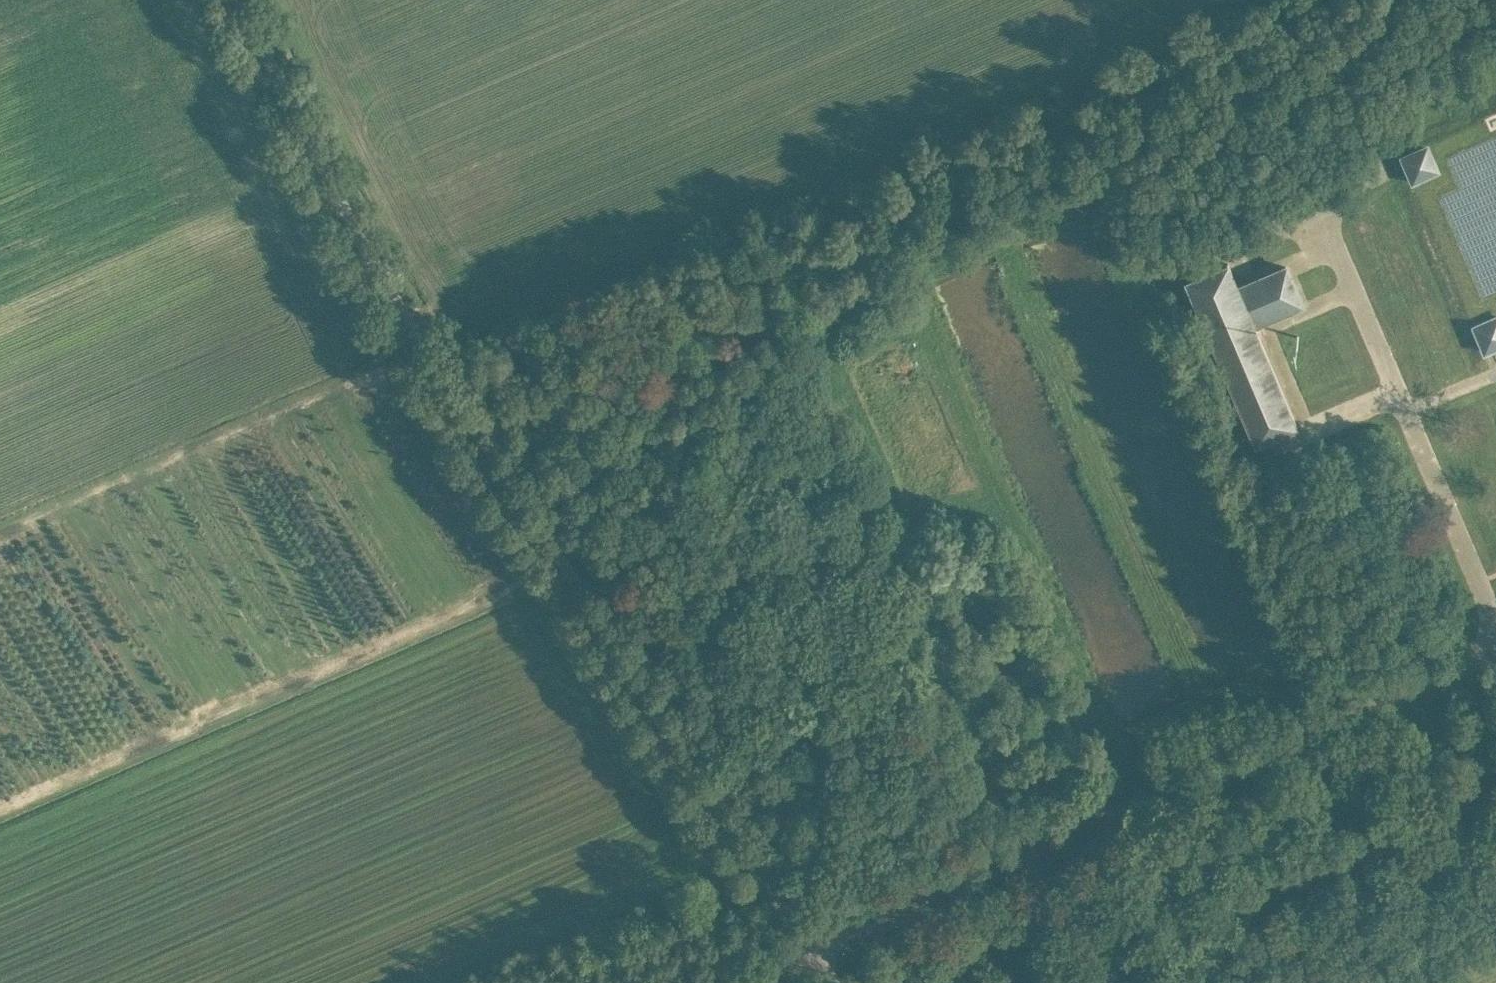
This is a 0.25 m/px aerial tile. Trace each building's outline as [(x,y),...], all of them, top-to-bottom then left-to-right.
[(1414,180),(1438,170),(1428,146),(1403,156),(1414,180)] [(1238,286),(1228,262),(1189,278),(1257,439),(1297,422),(1254,323),(1302,303),(1286,265),(1238,286)] [(1495,346),(1495,317),(1475,326),(1486,350),(1495,346)]
